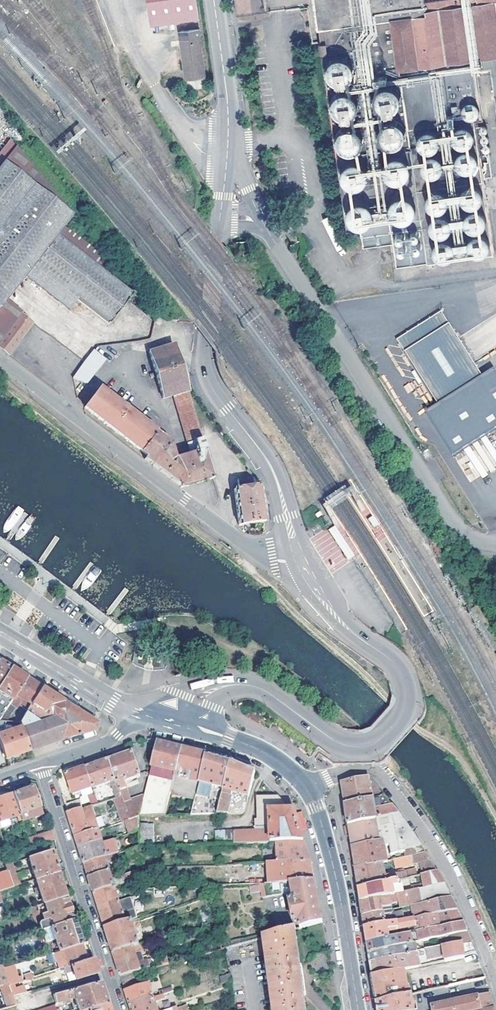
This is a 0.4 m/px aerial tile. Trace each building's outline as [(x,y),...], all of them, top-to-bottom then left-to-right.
[(150,25),(200,18),(197,0),(146,0),(150,25)] [(266,13),(264,0),(234,0),(236,18),(266,13)] [(318,26),(320,26),(323,41),(319,41),(321,52),(328,51),(328,53),(323,54),(348,226),(360,224),(363,246),(393,242),(397,266),(494,252),(480,154),(475,118),(483,117),(476,69),(491,67),(495,104),(495,0),(315,0),(318,26)] [(180,31),(187,77),(205,75),(198,29),(180,31)] [(22,312),(6,298),(26,273),(69,306),(77,297),(110,323),(132,293),(134,290),(123,283),(105,268),(108,263),(111,260),(96,248),(95,247),(65,223),(71,217),(74,212),(11,135),(0,150),(0,341),(22,312)] [(22,312),(0,341),(0,350),(6,354),(33,320),(22,312)] [(399,343),(405,354),(449,327),(441,313),(401,337),(403,341),(399,343)] [(449,327),(405,354),(437,405),(481,377),(449,327)] [(173,345),(149,352),(162,398),(175,395),(186,392),(188,392),(182,369),(180,369),(173,345)] [(84,361),(96,370),(106,358),(93,349),(84,361)] [(88,382),(96,370),(84,361),(73,377),(88,382)] [(147,454),(159,435),(99,389),(85,407),(147,454)] [(184,434),(188,446),(200,443),(186,392),(175,395),(186,433),(184,434)] [(171,443),(159,435),(147,454),(145,460),(181,488),(212,479),(200,443),(188,446),(190,454),(175,457),(171,443)] [(240,475),(249,471),(243,464),(236,467),(240,475)] [(239,488),(259,485),(253,476),(238,479),(239,488)] [(262,505),(259,485),(239,488),(234,489),(239,525),(264,522),(262,505)] [(374,515),(368,519),(374,528),(380,524),(374,515)] [(11,668),(8,667),(0,662),(0,685),(11,668)] [(9,704),(26,678),(21,675),(14,671),(11,668),(0,685),(0,691),(3,693),(0,699),(0,718),(9,704)] [(26,678),(9,704),(15,708),(21,699),(30,705),(42,688),(39,686),(35,684),(26,678)] [(43,713),(49,706),(64,701),(49,692),(43,689),(42,688),(30,705),(43,713)] [(64,701),(49,706),(53,717),(76,709),(69,705),(64,701)] [(25,713),(36,720),(43,713),(30,705),(25,713)] [(20,728),(28,751),(59,739),(60,740),(90,732),(95,729),(96,726),(97,723),(76,709),(53,717),(39,722),(36,720),(25,713),(18,723),(20,728)] [(0,735),(0,746),(5,760),(29,751),(28,751),(20,728),(0,735)] [(151,766),(169,772),(164,791),(170,793),(182,750),(177,748),(163,745),(161,744),(157,743),(151,766)] [(182,750),(170,793),(170,794),(194,800),(197,789),(206,756),(200,755),(188,751),(182,750)] [(108,760),(117,784),(123,782),(139,776),(135,763),(131,753),(108,760)] [(338,766),(338,760),(330,754),(326,760),(334,766),(338,766)] [(206,756),(197,789),(222,795),(230,763),(226,761),(218,759),(206,756)] [(93,792),(117,784),(108,760),(85,769),(93,792)] [(221,798),(231,800),(233,793),(248,797),(255,773),(234,764),(230,763),(222,795),(221,798)] [(87,794),(93,792),(85,769),(66,775),(72,795),(82,791),(84,796),(87,794)] [(368,778),(342,783),(344,795),(345,804),(380,797),(383,794),(368,778)] [(123,782),(117,784),(123,803),(130,801),(123,782)] [(25,813),(39,807),(32,787),(12,794),(20,816),(21,820),(27,818),(25,813)] [(221,798),(222,795),(197,789),(194,800),(190,815),(216,815),(221,798)] [(97,803),(93,792),(87,794),(91,805),(97,803)] [(20,816),(12,794),(0,798),(0,823),(20,816)] [(380,797),(345,804),(347,815),(349,825),(399,814),(383,794),(380,797)] [(256,820),(266,820),(266,815),(294,814),(293,811),(278,796),(256,797),(256,820)] [(140,798),(130,801),(123,803),(128,818),(129,819),(139,815),(144,797),(140,798)] [(231,800),(221,798),(216,815),(227,814),(231,800)] [(80,799),(64,804),(67,813),(82,808),(80,799)] [(240,803),(237,814),(240,814),(245,812),(247,804),(240,803)] [(67,813),(75,839),(97,832),(89,806),(82,808),(67,813)] [(266,815),(266,820),(266,832),(267,843),(279,842),(304,841),(301,834),(296,821),(294,814),(266,815)] [(399,814),(349,825),(349,829),(351,841),(353,848),(384,841),(385,848),(390,846),(392,855),(404,852),(404,850),(421,846),(399,814)] [(139,815),(129,819),(128,818),(124,820),(129,833),(139,830),(139,816),(139,815)] [(139,830),(138,846),(153,846),(153,816),(139,816),(139,830)] [(254,832),(266,832),(266,820),(256,820),(254,820),(254,832)] [(52,830),(32,836),(35,845),(55,839),(52,830)] [(234,843),(234,833),(234,831),(224,831),(224,844),(234,843)] [(97,832),(75,839),(79,849),(101,842),(97,832)] [(266,832),(254,832),(234,833),(234,843),(267,843),(266,832)] [(279,862),(311,862),(309,857),(304,841),(279,842),(279,862)] [(384,841),(353,848),(351,848),(352,853),(354,864),(355,864),(356,867),(356,869),(385,863),(388,862),(385,848),(384,841)] [(83,864),(105,857),(101,842),(79,849),(83,864)] [(138,862),(138,846),(126,850),(130,864),(138,862)] [(404,850),(404,852),(406,858),(425,854),(424,851),(421,846),(404,850)] [(58,872),(50,850),(28,857),(35,880),(58,872)] [(114,854),(105,857),(107,862),(116,860),(114,854)] [(436,872),(425,854),(406,858),(396,860),(398,868),(416,864),(423,875),(436,872)] [(107,862),(105,857),(83,864),(88,879),(108,872),(110,872),(107,862)] [(311,862),(279,862),(270,861),(270,862),(270,883),(314,882),(313,878),(311,868),(311,862)] [(8,871),(13,887),(19,885),(11,863),(6,865),(8,871)] [(358,889),(397,880),(409,878),(407,872),(405,873),(404,870),(387,874),(385,863),(356,869),(355,869),(357,882),(358,889)] [(147,888),(148,866),(138,866),(138,868),(138,878),(138,888),(147,888)] [(138,868),(123,873),(126,882),(138,878),(138,868)] [(0,874),(0,891),(4,890),(13,887),(8,871),(0,874)] [(44,903),(65,896),(58,872),(35,880),(43,904),(44,903)] [(93,893),(113,887),(108,872),(88,879),(93,893)] [(440,877),(436,872),(423,875),(409,878),(412,891),(444,884),(440,877)] [(398,885),(397,880),(358,889),(359,894),(359,895),(360,902),(390,896),(394,895),(392,887),(398,885)] [(263,882),(249,886),(251,896),(265,892),(263,882)] [(267,897),(293,892),(316,889),(315,885),(314,882),(270,883),(265,883),(267,897)] [(449,894),(444,884),(412,891),(397,894),(399,906),(421,902),(422,904),(451,898),(449,894)] [(113,887),(93,893),(97,908),(118,901),(113,887)] [(141,897),(173,896),(173,887),(147,888),(138,888),(138,895),(141,897)] [(318,900),(316,889),(293,892),(294,899),(291,901),(293,922),(298,921),(300,929),(323,922),(318,900)] [(5,916),(2,906),(9,904),(4,890),(0,891),(0,917),(5,916)] [(392,907),(399,906),(397,894),(394,895),(390,896),(392,907)] [(73,920),(65,896),(44,903),(46,910),(42,912),(44,917),(41,918),(39,922),(42,930),(51,927),(73,920)] [(382,909),(390,907),(392,907),(390,896),(360,902),(362,913),(363,917),(383,913),(382,909)] [(457,910),(451,898),(422,904),(411,906),(414,919),(437,914),(442,913),(457,910)] [(118,901),(97,908),(104,929),(125,923),(118,901)] [(445,926),(463,923),(457,910),(442,913),(445,926)] [(365,929),(394,923),(391,911),(383,913),(363,917),(363,920),(365,929)] [(417,933),(440,927),(437,914),(414,919),(415,926),(417,933)] [(414,919),(394,923),(365,929),(367,941),(367,944),(389,939),(388,933),(397,931),(397,930),(408,929),(415,926),(414,919)] [(73,920),(51,927),(59,951),(63,950),(81,944),(73,920)] [(112,953),(132,946),(138,944),(131,921),(125,923),(104,929),(112,953)] [(467,932),(463,923),(445,926),(440,927),(417,933),(419,942),(446,937),(467,932)] [(304,995),(300,968),(295,930),(295,929),(264,937),(274,1009),(306,1009),(304,995)] [(160,931),(144,937),(145,942),(161,937),(163,936),(160,931)] [(462,945),(472,943),(467,932),(446,937),(448,946),(462,943),(462,945)] [(413,944),(414,944),(419,942),(417,933),(410,934),(413,944)] [(413,944),(410,934),(389,939),(367,944),(369,952),(369,954),(413,944)] [(443,947),(444,956),(445,962),(464,958),(464,955),(462,945),(462,943),(448,946),(443,947)] [(462,945),(464,955),(475,953),(473,946),(472,943),(462,945)] [(68,967),(87,961),(81,944),(63,950),(68,967)] [(413,944),(369,954),(370,960),(370,963),(416,953),(414,944),(413,944)] [(132,946),(112,953),(116,964),(136,958),(132,946)] [(444,956),(443,947),(426,951),(427,956),(427,959),(444,956)] [(417,958),(416,953),(370,963),(372,970),(373,977),(405,970),(419,967),(417,958)] [(136,958),(116,964),(120,977),(132,973),(140,970),(136,958)] [(76,981),(98,974),(93,959),(87,961),(68,967),(63,968),(65,974),(72,972),(75,980),(76,981)] [(18,978),(14,965),(4,969),(8,982),(9,986),(33,978),(32,974),(18,978)] [(399,998),(412,996),(410,987),(409,987),(405,970),(373,977),(372,977),(373,982),(377,1003),(390,1000),(388,992),(398,990),(399,998)] [(122,984),(134,980),(132,973),(120,977),(122,984)] [(125,992),(137,988),(134,980),(122,984),(125,992)] [(108,1003),(101,981),(54,995),(56,1004),(75,999),(79,1009),(84,1009),(108,1003)] [(129,1005),(153,997),(149,984),(137,988),(125,992),(129,1005)] [(38,1006),(31,992),(12,997),(14,1005),(0,1009),(27,1009),(38,1006)] [(493,1008),(489,994),(432,1008),(432,1009),(427,1009),(484,1009),(493,1008)] [(412,996),(399,998),(390,1000),(377,1003),(378,1009),(415,1009),(412,996)] [(153,997),(129,1005),(130,1009),(157,1009),(153,997)]
